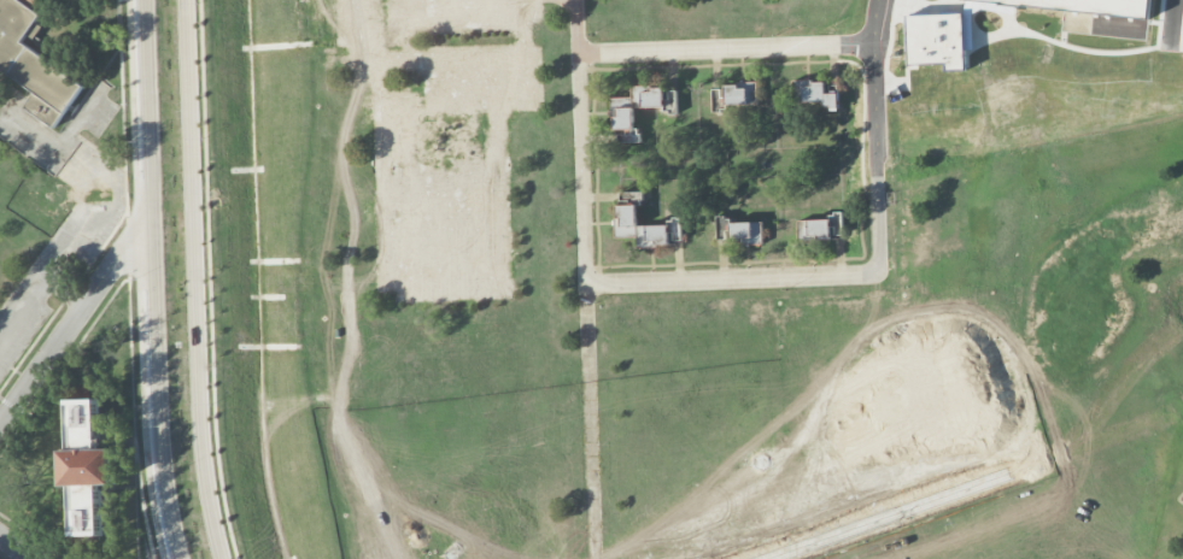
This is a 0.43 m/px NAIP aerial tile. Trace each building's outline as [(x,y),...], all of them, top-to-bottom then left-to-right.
[(36,93),(0,67),(0,0),(19,0),(41,16),(23,42),(84,86),(54,128),(25,107),(36,93)] [(529,26),(529,19),(537,18),(536,0),(400,0),(401,11),(408,11),(410,32),(529,26)] [(1149,18),(974,0),(1151,0),(1149,18)] [(907,14),(965,12),(967,69),(948,70),(947,60),(909,63),(907,14)] [(797,81),(797,108),(839,108),(839,92),(826,92),(826,81),(797,81)] [(725,105),(757,105),(757,82),(725,82),(725,105)] [(613,96),(614,141),(636,141),(636,108),(677,108),(677,95),(666,95),(666,86),(632,86),(632,96),(613,96)] [(638,222),(638,190),(615,192),(616,237),(637,236),(637,246),(681,246),(681,222),(638,222)] [(843,216),(797,216),(797,240),(843,240),(843,216)] [(761,243),(761,222),(731,222),(731,243),(761,243)] [(68,400),(69,451),(63,451),(64,487),(71,486),(73,537),(102,536),(101,485),(115,485),(114,449),(99,450),(98,399),(68,400)]
